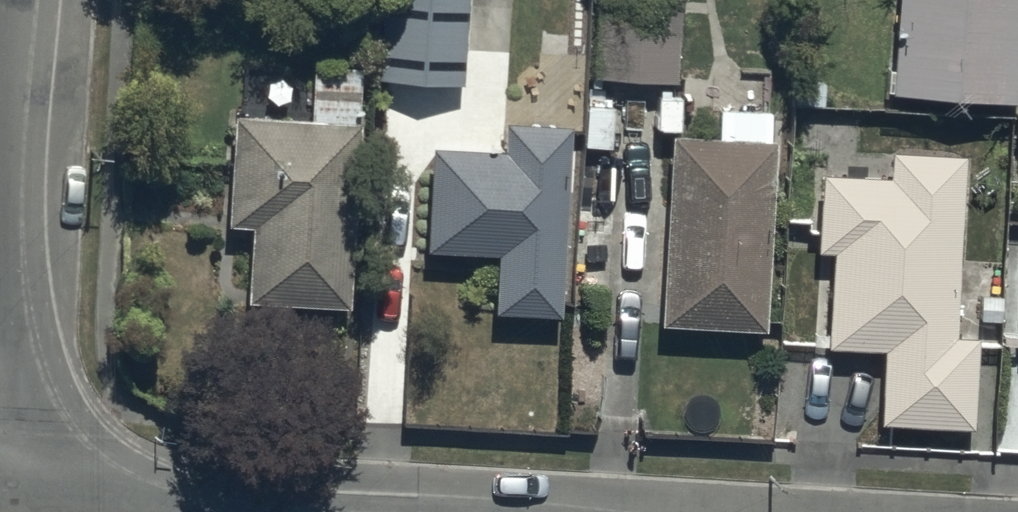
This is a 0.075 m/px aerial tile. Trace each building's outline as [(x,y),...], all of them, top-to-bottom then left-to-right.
[(371,71),(461,75),(465,0),(373,0),(371,71)] [(598,73),(677,74),(678,0),(598,0),(598,73)] [(890,81),(1016,89),(1017,49),(1017,0),(896,0),(890,81)] [(347,301),(356,56),(310,57),(308,106),(227,103),(223,217),(252,218),(249,297),(347,301)] [(716,100),(714,130),(667,126),(657,318),(762,323),(772,134),(769,133),(770,103),(716,100)] [(563,301),(566,116),(500,116),(500,138),(429,137),(427,245),(491,246),(491,300),(563,301)] [(888,169),(818,167),(815,245),(829,245),(826,341),(880,343),(878,414),(968,417),(970,331),(955,330),(961,147),(889,145),(888,169)] [(1002,243),(1000,290),(976,289),(976,317),(1001,317),(1001,339),(1017,340),(1017,243),(1002,243)]
